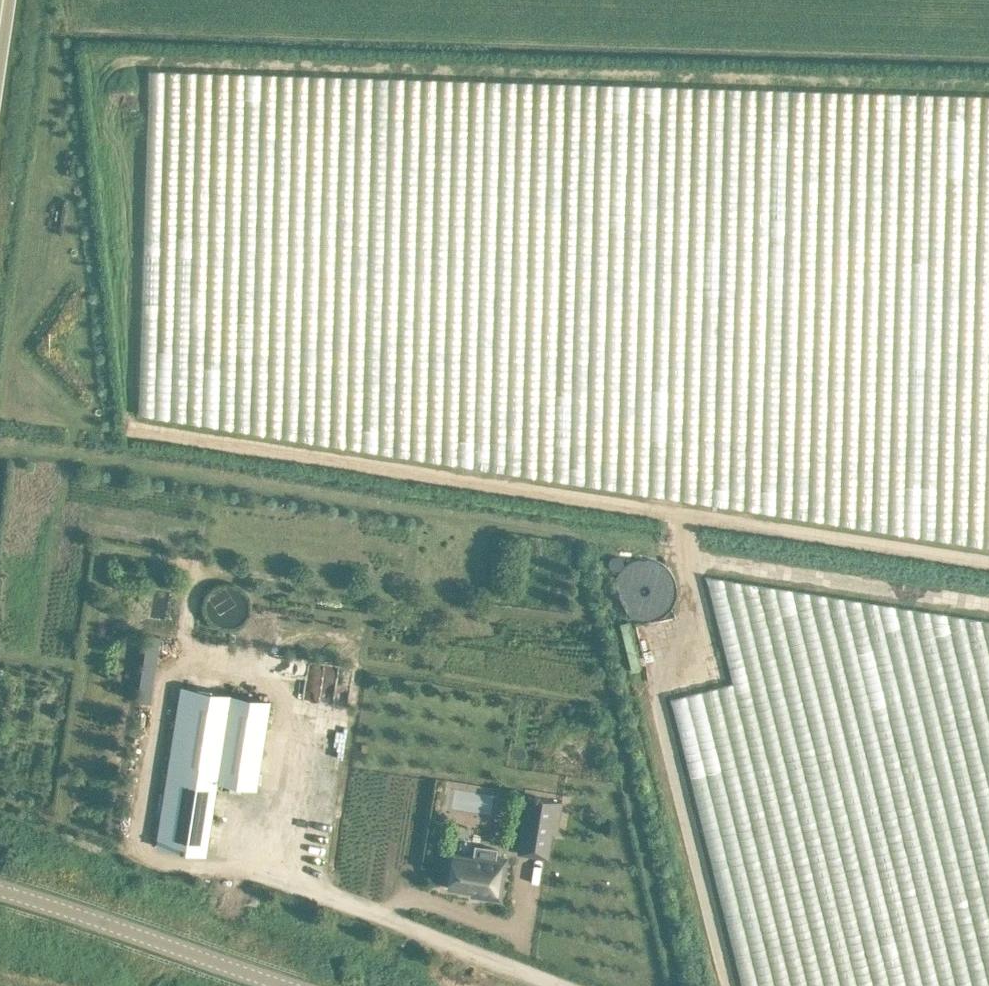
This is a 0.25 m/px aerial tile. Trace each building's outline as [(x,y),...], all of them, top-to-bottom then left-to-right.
[(640,621),(650,622),(659,620),(668,615),(674,608),(678,599),(679,589),(676,579),(670,571),(662,565),(653,562),(643,563),(634,566),(626,572),(621,581),(619,590),(620,600),(624,609),(631,616),(640,621)] [(705,573),(728,683),(672,694),(694,804),(712,800),(698,798),(726,784),(734,731),(744,726),(746,714),(750,713),(746,705),(755,706),(757,696),(768,694),(773,686),(769,678),(781,680),(775,648),(832,620),(988,645),(988,618),(705,573)] [(157,844),(206,852),(217,781),(258,787),(271,699),(183,686),(157,844)] [(528,795),(523,826),(551,830),(556,801),(562,802),(562,800),(550,799),(540,797),(540,795),(534,794),(534,796),(528,795)] [(470,860),(448,857),(443,889),(468,893),(467,897),(499,902),(506,858),(494,857),(495,849),(472,846),(470,860)] [(740,985),(771,985),(762,941),(748,944),(746,938),(738,940),(734,921),(728,922),(740,985)]
